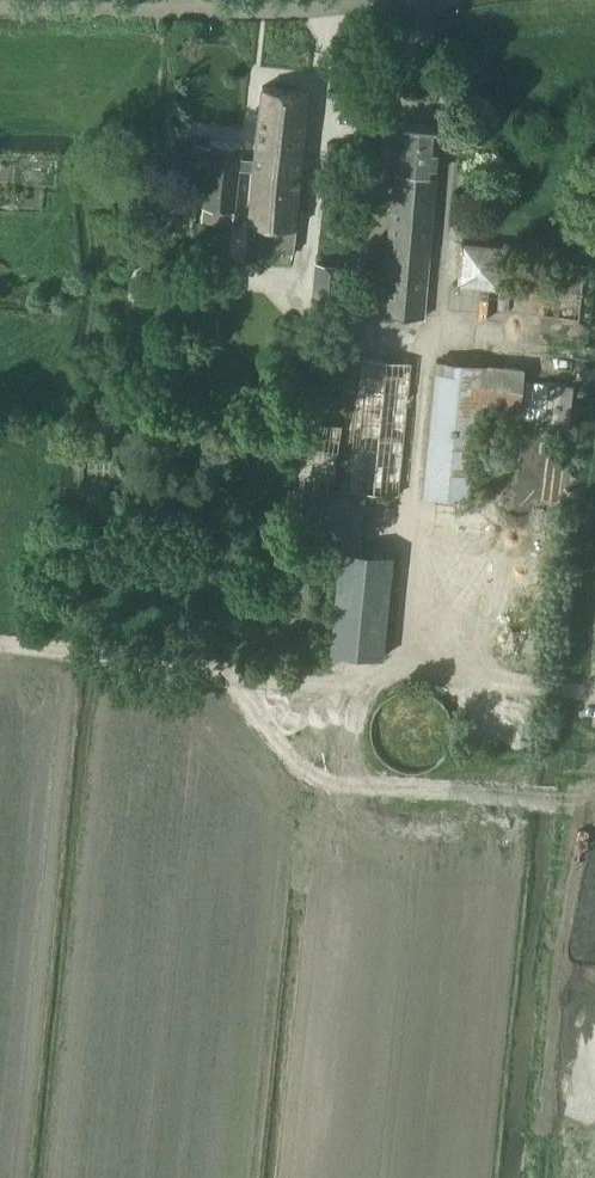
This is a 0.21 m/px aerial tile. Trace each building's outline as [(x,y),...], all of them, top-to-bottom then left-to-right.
[(249,212),(248,222),(275,225),(296,227),(296,226),(296,225),(294,225),(296,215),(301,170),(303,141),(306,115),(308,91),(290,89),(280,88),(262,86),(257,131),(256,139),(254,158),(253,170),(249,212)] [(435,191),(440,127),(398,123),(392,191),(382,314),(424,317),(435,191)] [(207,165),(201,219),(202,219),(203,206),(233,209),(231,222),(232,222),(238,168),(253,170),(254,158),(240,157),(241,142),(210,139),(209,145),(209,146),(207,165)] [(167,206),(165,223),(194,226),(195,208),(196,203),(182,201),(182,207),(167,206)] [(499,287),(502,249),(501,248),(463,245),(461,246),(458,284),(460,286),(497,289),(499,287)] [(316,262),(312,300),(316,301),(337,303),(341,303),(345,265),(316,262)] [(350,491),(398,495),(411,364),(362,359),(350,491)] [(422,496),(471,501),(481,405),(519,410),(523,371),(436,361),(422,496)] [(523,421),(570,424),(573,385),(526,382),(523,421)] [(333,404),(329,423),(342,424),(344,405),(333,404)] [(342,424),(329,423),(303,420),(293,487),(294,487),(289,532),(342,537),(331,652),(384,658),(394,557),(359,553),(366,494),(335,491),(342,424)]
